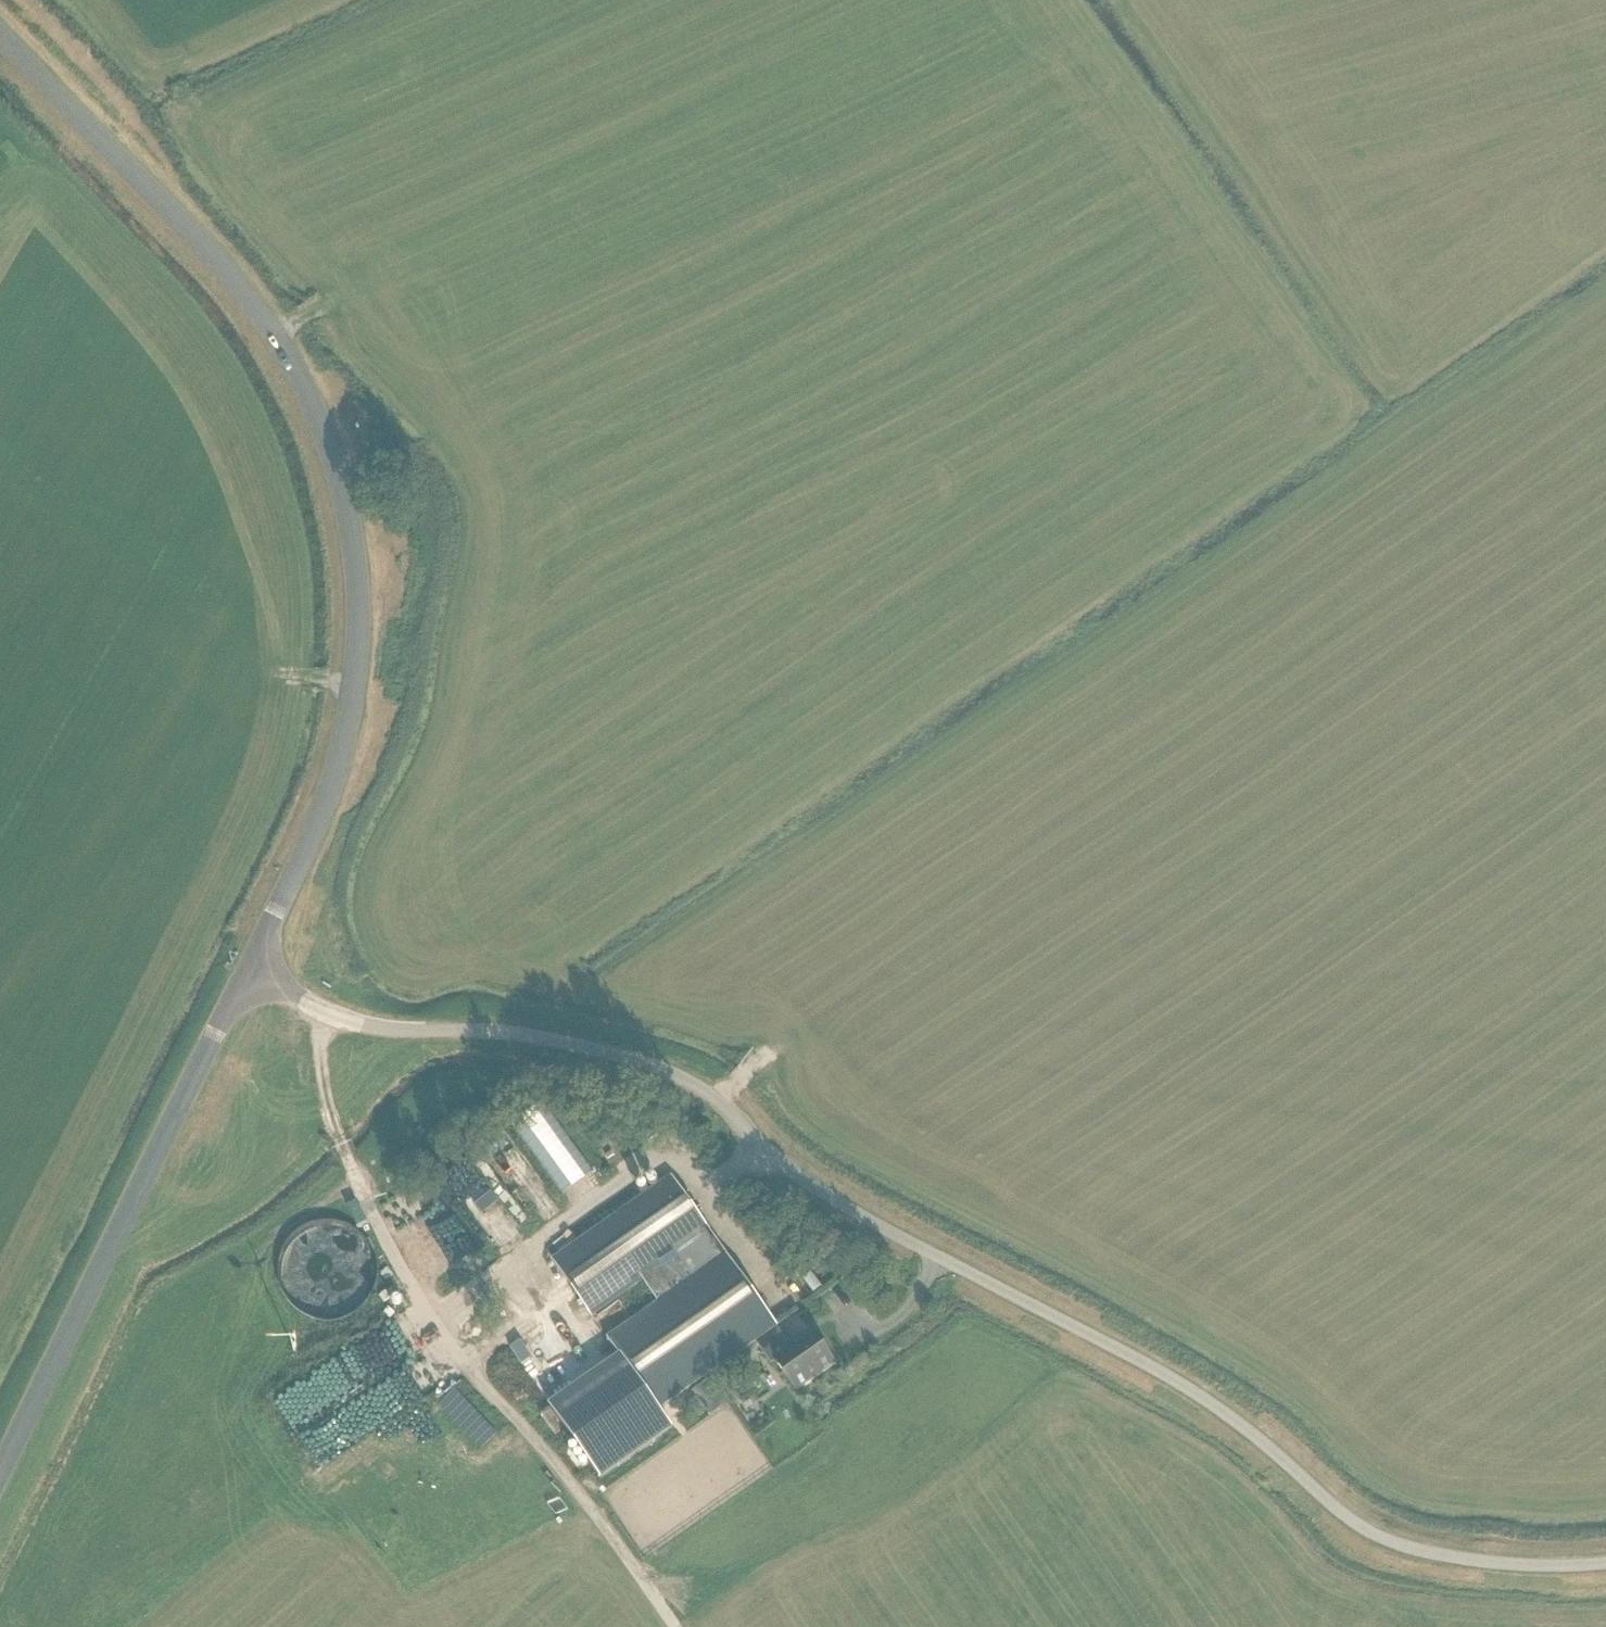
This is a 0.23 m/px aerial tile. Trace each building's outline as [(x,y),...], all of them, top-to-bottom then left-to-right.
[(554,1157),(577,1144),(561,1118),(539,1132),(554,1157)] [(710,1232),(672,1178),(554,1261),(592,1315),(642,1280),(659,1303),(608,1338),(622,1358),(658,1410),(661,1408),(755,1341),(771,1365),(776,1361),(796,1392),(835,1365),(813,1334),(797,1345),(788,1343),(777,1326),(778,1326),(741,1274),(727,1256),(688,1283),(671,1259),(710,1232)] [(658,1410),(622,1358),(550,1408),(600,1480),(674,1428),(661,1408),(658,1410)] [(529,1359),(519,1365),(542,1400),(552,1394),(529,1359)] [(335,1407),(355,1441),(430,1396),(410,1362),(335,1407)]
